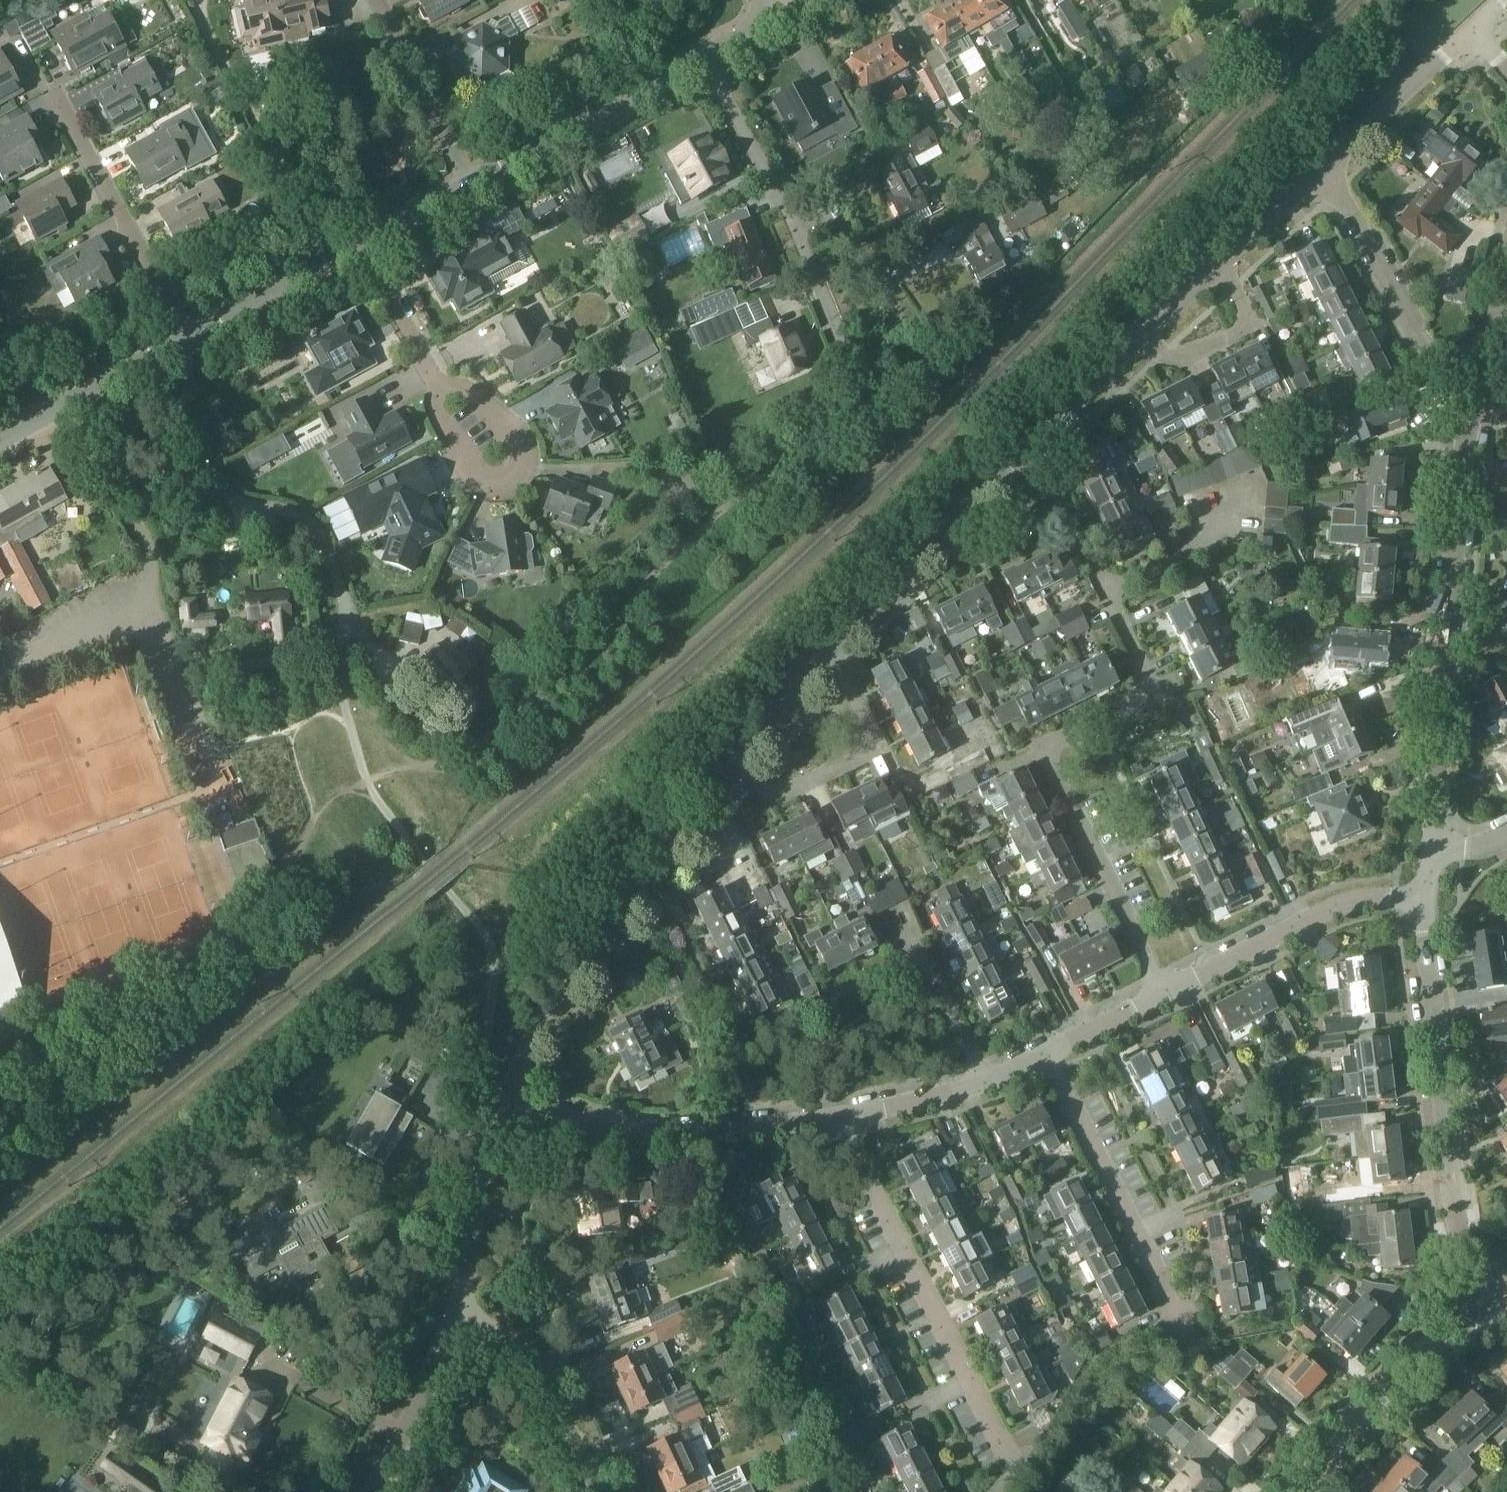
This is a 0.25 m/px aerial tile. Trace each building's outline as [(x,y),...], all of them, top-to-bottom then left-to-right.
[(282,0),(243,0),(249,20),(237,23),(241,38),(252,36),(253,39),(257,38),(260,49),(284,43),(278,16),(285,14),(282,0)] [(285,14),(278,16),(284,43),(308,38),(307,33),(328,28),(322,0),(282,0),(285,14)] [(418,3),(420,6),(418,10),(423,19),(428,19),(429,23),(448,12),(452,14),(459,10),(459,6),(465,3),(463,0),(423,0),(418,3)] [(950,2),(951,4),(951,5),(967,33),(968,32),(977,27),(980,25),(987,21),(974,0),(954,0),(950,2)] [(987,21),(994,32),(1000,44),(1003,43),(1008,40),(1001,28),(1016,19),(1010,8),(1009,6),(1010,5),(1009,4),(1007,0),(1004,0),(974,0),(987,21)] [(1060,2),(1057,4),(1062,12),(1078,40),(1089,33),(1070,0),(1059,0),(1060,2)] [(930,17),(928,19),(939,38),(937,40),(941,47),(938,48),(936,49),(937,50),(938,49),(939,49),(948,64),(958,57),(974,48),(976,47),(974,45),(967,33),(951,5),(940,11),(939,9),(928,15),(930,17)] [(73,74),(124,46),(103,7),(84,17),(83,15),(50,33),(73,74)] [(52,10),(37,18),(17,29),(31,53),(50,43),(43,30),(52,25),(49,20),(56,16),(52,10)] [(455,42),(455,66),(454,66),(454,69),(456,70),(457,70),(478,83),(477,83),(480,85),(482,83),(504,71),(506,70),(506,68),(506,43),(507,43),(507,40),(506,40),(507,37),(509,39),(517,35),(507,18),(498,23),(492,32),(483,27),(484,26),(481,25),(479,26),(457,38),(455,39),(455,42)] [(9,32),(17,29),(12,19),(5,22),(9,32)] [(987,36),(986,37),(992,48),(1000,44),(994,32),(987,36)] [(871,48),(887,78),(912,65),(906,54),(904,55),(893,36),(889,39),(888,36),(878,41),(880,43),(871,48)] [(887,78),(871,48),(860,54),(859,52),(849,57),(851,59),(849,60),(859,80),(856,82),(862,92),(878,83),(890,106),(899,101),(893,89),(887,78)] [(21,92),(0,54),(0,104),(21,92)] [(1214,61),(1190,74),(1196,84),(1219,70),(1214,61)] [(139,102),(160,90),(144,63),(92,92),(102,110),(101,113),(106,123),(109,124),(112,129),(144,112),(139,102)] [(1116,77),(1126,95),(1146,83),(1136,65),(1116,77)] [(944,66),(934,71),(947,96),(952,107),(964,100),(945,66),(944,66)] [(931,67),(917,74),(933,103),(947,96),(934,71),(931,67)] [(791,141),(795,139),(803,153),(855,125),(833,83),(815,92),(810,81),(774,100),(787,124),(783,126),(791,141)] [(900,84),(893,89),(899,101),(907,97),(900,84)] [(1118,85),(1101,95),(1111,112),(1129,102),(1118,85)] [(1045,117),(1054,131),(1073,119),(1064,105),(1045,117)] [(966,122),(953,107),(944,114),(957,130),(966,122)] [(1425,119),(1430,123),(1440,112),(1435,107),(1425,119)] [(41,163),(29,141),(37,137),(26,116),(0,131),(0,176),(4,184),(41,163)] [(178,122),(124,151),(145,188),(185,166),(179,156),(193,148),(178,122)] [(943,154),(928,126),(905,138),(919,166),(943,154)] [(1445,126),(1436,137),(1433,135),(1430,135),(1425,141),(1425,145),(1428,147),(1426,150),(1445,165),(1430,183),(1448,198),(1463,179),(1465,181),(1484,157),(1445,126)] [(250,135),(241,140),(246,149),(256,144),(250,135)] [(678,168),(665,175),(681,205),(693,198),(729,179),(722,167),(724,166),(714,149),(713,149),(706,137),(671,156),(678,168)] [(1059,141),(1040,151),(1047,164),(1066,154),(1059,141)] [(250,149),(255,159),(264,154),(258,144),(250,149)] [(902,159),(881,170),(896,197),(891,200),(902,220),(907,230),(908,230),(932,216),(929,211),(927,207),(921,194),(928,190),(910,155),(902,159)] [(1073,190),(1083,181),(1070,167),(1067,164),(1057,172),(1073,190)] [(1070,195),(1054,169),(1031,189),(1034,193),(1044,210),(1070,195)] [(605,204),(587,171),(578,176),(595,209),(605,204)] [(60,179),(15,204),(36,241),(66,224),(60,214),(75,206),(60,179)] [(211,181),(157,211),(178,248),(200,236),(203,237),(208,234),(209,231),(212,229),(207,221),(227,210),(211,181)] [(1448,198),(1430,183),(1399,222),(1417,237),(1421,232),(1447,252),(1460,236),(1434,216),(1448,198)] [(1044,210),(1034,193),(1006,206),(1019,231),(1047,216),(1044,210)] [(440,265),(426,272),(430,279),(433,284),(433,289),(435,293),(437,296),(441,299),(444,304),(453,299),(459,311),(466,307),(470,307),(474,305),(477,303),(480,299),(487,296),(494,292),(491,287),(488,280),(518,263),(512,254),(505,240),(528,227),(516,206),(516,205),(481,224),(481,225),(488,238),(467,250),(440,265)] [(749,292),(775,283),(747,207),(707,222),(704,214),(696,218),(699,226),(706,226),(720,265),(737,259),(749,292)] [(608,233),(619,254),(648,239),(637,218),(608,233)] [(1004,269),(997,255),(998,254),(993,245),(987,248),(980,237),(988,233),(982,222),(964,232),(970,243),(972,241),(979,254),(965,261),(983,294),(1000,285),(994,274),(1004,269)] [(94,240),(42,269),(55,293),(66,287),(75,305),(113,284),(103,267),(107,265),(94,240)] [(1307,280),(1335,266),(1324,244),(1296,258),(1307,280)] [(1346,287),(1335,266),(1307,280),(1318,301),(1346,287)] [(1452,282),(1465,287),(1470,271),(1457,267),(1452,282)] [(626,282),(611,291),(618,302),(632,294),(626,282)] [(1258,304),(1270,298),(1264,285),(1251,291),(1258,304)] [(1357,309),(1346,287),(1318,301),(1329,324),(1357,309)] [(702,297),(704,301),(693,306),(699,321),(738,305),(732,290),(724,293),(722,289),(702,297)] [(1270,298),(1258,304),(1262,313),(1275,307),(1270,298)] [(1278,314),(1275,307),(1262,313),(1269,327),(1272,325),(1282,320),(1279,313),(1278,314)] [(1368,331),(1357,309),(1329,324),(1340,345),(1368,331)] [(685,327),(697,322),(693,311),(681,316),(685,327)] [(524,312),(501,325),(510,341),(512,340),(516,346),(501,355),(517,383),(563,358),(558,350),(551,338),(547,329),(536,335),(524,312)] [(335,323),(305,340),(305,341),(321,369),(307,377),(317,396),(373,364),(365,349),(371,346),(366,337),(353,313),(348,315),(345,315),(342,315),(340,316),(337,318),(336,320),(335,323)] [(780,380),(814,365),(806,348),(802,350),(791,326),(775,333),(769,320),(743,332),(750,346),(762,341),(780,380)] [(1272,325),(1269,327),(1273,336),(1287,330),(1282,320),(1272,325)] [(643,327),(612,345),(622,363),(653,345),(643,327)] [(1345,370),(1351,367),(1379,353),(1368,331),(1340,345),(1334,348),(1345,370)] [(1277,385),(1272,373),(1258,346),(1235,358),(1249,385),(1254,396),(1277,385)] [(1390,376),(1379,353),(1351,367),(1362,390),(1390,376)] [(1292,369),(1305,363),(1301,354),(1288,360),(1292,369)] [(1249,385),(1235,358),(1211,370),(1230,408),(1254,396),(1249,385)] [(1305,363),(1292,369),(1296,378),(1309,372),(1305,363)] [(559,407),(547,414),(562,440),(575,433),(583,448),(609,433),(598,412),(610,405),(595,378),(583,385),(579,378),(552,393),(559,407)] [(1163,394),(1177,421),(1178,420),(1183,431),(1204,420),(1205,416),(1201,408),(1202,408),(1188,381),(1163,394)] [(1178,420),(1177,421),(1163,394),(1153,399),(1152,396),(1143,401),(1145,403),(1141,405),(1143,409),(1137,411),(1150,436),(1155,434),(1161,446),(1185,434),(1183,431),(1178,420)] [(1311,419),(1310,416),(1301,399),(1288,405),(1295,419),(1299,425),(1311,419)] [(1366,408),(1348,415),(1359,445),(1408,427),(1405,421),(1409,419),(1401,399),(1372,411),(1368,412),(1366,408)] [(356,435),(348,439),(357,455),(362,464),(364,468),(410,443),(394,414),(376,423),(373,417),(375,415),(367,400),(344,413),(356,435)] [(1335,413),(1330,400),(1308,407),(1313,421),(1335,413)] [(327,429),(318,412),(298,423),(307,440),(327,429)] [(1276,435),(1298,425),(1291,412),(1270,423),(1276,435)] [(1256,423),(1264,440),(1275,435),(1266,418),(1256,423)] [(1239,423),(1226,429),(1237,450),(1250,444),(1239,423)] [(1237,450),(1226,429),(1215,434),(1225,456),(1237,450)] [(1264,448),(1270,463),(1310,448),(1305,433),(1264,448)] [(1099,455),(1074,467),(1086,491),(1123,471),(1109,442),(1096,448),(1099,455)] [(1151,447),(1145,449),(1135,454),(1140,463),(1156,455),(1151,447)] [(1157,456),(1163,465),(1171,475),(1183,467),(1168,448),(1157,456)] [(1254,448),(1242,452),(1249,473),(1261,469),(1254,448)] [(1242,452),(1230,457),(1238,477),(1249,473),(1242,452)] [(1361,465),(1356,453),(1338,460),(1342,472),(1361,465)] [(357,455),(334,467),(344,485),(363,475),(359,466),(362,464),(357,455)] [(1156,455),(1140,463),(1145,472),(1158,466),(1158,467),(1163,465),(1157,456),(1156,455)] [(1230,457),(1218,461),(1226,482),(1238,477),(1230,457)] [(1368,475),(1368,486),(1400,489),(1401,477),(1403,477),(1404,466),(1402,466),(1402,462),(1373,459),(1372,476),(1368,475)] [(1226,482),(1218,461),(1206,465),(1214,486),(1226,482)] [(345,499),(344,500),(357,528),(362,537),(386,524),(394,539),(386,561),(385,561),(385,562),(412,572),(412,570),(411,570),(419,547),(441,536),(440,534),(441,530),(438,523),(434,521),(433,519),(422,496),(433,491),(433,492),(434,492),(420,463),(419,463),(419,464),(345,501),(345,499)] [(1214,486),(1206,465),(1195,470),(1202,490),(1214,486)] [(15,538),(13,539),(9,533),(31,522),(29,518),(63,499),(47,469),(39,473),(38,471),(34,474),(35,474),(24,480),(27,484),(17,489),(14,485),(0,492),(0,550),(14,576),(11,577),(30,612),(50,602),(15,538)] [(1195,470),(1183,474),(1190,495),(1202,490),(1195,470)] [(1124,472),(1123,471),(1086,491),(1097,513),(1131,496),(1125,484),(1118,488),(1113,478),(1124,472)] [(1190,495),(1183,474),(1170,479),(1177,499),(1190,495)] [(556,480),(545,510),(562,516),(560,521),(581,529),(588,508),(594,506),(608,511),(617,487),(594,478),(588,491),(556,480)] [(1267,484),(1266,496),(1287,498),(1289,485),(1267,484)] [(1355,510),(1354,524),(1354,525),(1367,526),(1368,513),(1398,515),(1400,489),(1368,486),(1368,487),(1357,486),(1355,510)] [(98,511),(108,506),(101,493),(91,499),(98,511)] [(1143,520),(1131,496),(1097,513),(1109,537),(1143,520)] [(1162,510),(1174,504),(1170,496),(1158,502),(1162,510)] [(1266,496),(1265,509),(1286,511),(1287,498),(1266,496)] [(1178,513),(1174,504),(1162,510),(1166,519),(1178,513)] [(1265,509),(1264,521),(1285,523),(1286,511),(1265,509)] [(1332,510),(1330,527),(1353,527),(1354,512),(1332,510)] [(521,537),(519,520),(486,526),(489,544),(471,547),(470,545),(458,538),(446,563),(473,577),(493,574),(494,576),(523,572),(520,553),(524,552),(523,552),(530,551),(532,548),(530,538),(528,536),(521,537)] [(1143,520),(1109,537),(1121,561),(1156,543),(1144,520),(1143,520)] [(1285,523),(1264,521),(1263,533),(1284,535),(1285,523)] [(1393,578),(1395,551),(1389,551),(1390,541),(1363,539),(1364,527),(1353,527),(1330,527),(1329,544),(1361,547),(1358,575),(1393,578)] [(1262,537),(1262,548),(1272,548),(1273,538),(1262,537)] [(1053,554),(1028,566),(1041,593),(1042,592),(1045,599),(1078,582),(1077,580),(1078,579),(1067,557),(1057,562),(1053,554)] [(11,575),(0,556),(0,581),(11,575)] [(87,585),(74,560),(52,573),(65,597),(87,585)] [(1041,593),(1028,566),(1005,578),(1018,604),(1041,593)] [(1392,578),(1358,575),(1356,606),(1372,607),(1373,600),(1390,601),(1392,578)] [(1213,621),(1213,620),(1210,621),(1208,617),(1219,612),(1202,579),(1181,589),(1189,604),(1166,616),(1177,639),(1213,621)] [(960,601),(972,627),(986,620),(992,632),(1002,627),(983,589),(960,601)] [(287,593),(246,597),(248,622),(273,619),(276,646),(290,644),(288,617),(290,617),(287,593)] [(196,600),(179,602),(182,630),(199,629),(198,628),(216,627),(215,616),(197,617),(196,600)] [(418,601),(426,632),(443,627),(438,603),(433,600),(418,601)] [(972,627),(960,601),(935,613),(948,639),(972,627)] [(1062,630),(1083,619),(1078,608),(1056,619),(1060,628),(1062,630)] [(467,628),(453,618),(445,628),(460,638),(467,628)] [(1014,624),(1025,646),(1037,640),(1026,618),(1014,624)] [(1056,618),(1042,624),(1047,634),(1060,628),(1056,619),(1056,618)] [(1083,619),(1062,630),(1067,641),(1089,630),(1083,619)] [(399,641),(419,646),(423,624),(404,620),(399,641)] [(1214,620),(1213,620),(1213,621),(1177,639),(1178,639),(1181,638),(1192,658),(1223,642),(1223,643),(1224,643),(1225,645),(1232,641),(1232,640),(1229,635),(1223,638),(1214,620)] [(1025,646),(1014,624),(1002,630),(1013,652),(1025,646)] [(1387,653),(1384,653),(1385,637),(1346,634),(1345,640),(1333,639),(1331,661),(1343,662),(1342,672),(1363,674),(1364,664),(1382,666),(1383,657),(1386,657),(1387,653)] [(1041,643),(1047,656),(1057,651),(1050,638),(1041,643)] [(1192,658),(1188,660),(1201,684),(1217,676),(1223,687),(1249,674),(1243,662),(1244,661),(1234,639),(1232,640),(1232,641),(1225,645),(1224,643),(1223,643),(1223,642),(1192,658)] [(1314,655),(1309,641),(1269,657),(1274,671),(1314,655)] [(476,669),(465,656),(455,665),(436,643),(423,654),(431,663),(425,668),(447,693),(476,669)] [(1047,656),(1041,643),(1032,647),(1039,660),(1047,656)] [(940,652),(929,657),(926,659),(933,672),(947,665),(944,659),(943,660),(940,652)] [(956,653),(944,659),(947,665),(952,674),(951,675),(954,681),(967,675),(956,653)] [(1080,670),(1093,697),(1118,684),(1104,657),(1080,670)] [(904,658),(872,674),(883,696),(922,677),(917,667),(913,669),(909,660),(907,658),(904,658)] [(952,674),(947,665),(933,672),(937,681),(951,675),(952,674)] [(975,676),(985,696),(998,690),(988,670),(975,676)] [(1093,697),(1080,670),(1059,680),(1072,707),(1093,697)] [(1503,673),(1487,682),(1505,716),(1497,720),(1505,734),(1506,733),(1506,681),(1503,673)] [(922,677),(883,696),(895,720),(922,706),(929,702),(923,689),(915,693),(911,685),(923,679),(922,677)] [(1059,680),(1037,691),(1050,718),(1072,707),(1059,680)] [(1050,718),(1037,691),(1033,684),(1021,690),(1025,697),(994,713),(1002,728),(1023,717),(1029,728),(1050,718)] [(1229,735),(1213,695),(1198,701),(1215,741),(1229,735)] [(1335,741),(1364,729),(1355,707),(1340,713),(1334,699),(1320,705),(1286,719),(1293,737),(1315,728),(1318,734),(1330,729),(1335,741)] [(957,719),(970,712),(965,704),(952,710),(957,719)] [(922,706),(895,720),(907,744),(934,731),(922,706)] [(974,721),(970,712),(957,719),(961,728),(974,721)] [(1311,751),(1322,777),(1291,790),(1297,803),(1307,799),(1320,794),(1334,788),(1328,774),(1332,773),(1332,772),(1357,761),(1356,759),(1373,752),(1364,729),(1335,741),(1333,742),(1334,742),(1311,751)] [(934,731),(907,744),(919,768),(945,754),(934,731)] [(950,781),(951,781),(971,772),(991,763),(985,750),(945,769),(950,781)] [(1269,767),(1264,752),(1251,757),(1253,762),(1250,762),(1253,770),(1256,769),(1256,771),(1269,767)] [(1149,779),(1160,803),(1187,790),(1198,785),(1184,754),(1161,765),(1164,772),(1149,779)] [(1234,779),(1246,774),(1238,756),(1226,761),(1234,779)] [(1130,766),(1135,777),(1145,773),(1143,769),(1140,762),(1130,766)] [(996,813),(1036,793),(1025,770),(996,784),(994,780),(979,787),(973,775),(953,785),(959,798),(978,789),(983,800),(988,799),(996,813)] [(1229,781),(1226,773),(1213,779),(1217,787),(1229,781)] [(879,781),(856,792),(870,820),(877,833),(910,817),(895,787),(884,792),(879,781)] [(1244,799),(1258,793),(1253,782),(1252,781),(1239,786),(1244,799)] [(1171,825),(1198,813),(1187,790),(1160,803),(1171,825)] [(1323,803),(1320,794),(1307,799),(1311,809),(1318,806),(1332,843),(1336,841),(1338,845),(1349,840),(1348,837),(1355,834),(1356,837),(1368,833),(1366,829),(1370,828),(1365,813),(1365,812),(1364,812),(1361,805),(1362,805),(1362,804),(1361,804),(1355,790),(1323,803)] [(870,820),(856,792),(830,805),(844,832),(870,820)] [(1036,793),(996,813),(996,814),(1001,811),(1006,821),(1013,818),(1018,829),(1047,815),(1036,793)] [(1229,826),(1242,820),(1238,811),(1225,817),(1229,826)] [(1181,847),(1208,834),(1198,813),(1171,825),(1181,847)] [(812,815),(787,827),(800,854),(825,842),(812,815)] [(1047,815),(1018,829),(1007,835),(1018,857),(1029,852),(1058,837),(1047,815)] [(990,827),(986,817),(973,824),(977,834),(990,827)] [(1246,829),(1242,820),(1229,826),(1233,835),(1246,829)] [(260,839),(255,822),(218,833),(224,851),(260,839)] [(800,854),(787,827),(763,839),(776,866),(800,854)] [(1191,869),(1218,856),(1208,834),(1181,847),(1191,869)] [(1058,837),(1029,852),(1018,857),(1019,858),(1020,857),(1025,868),(1030,878),(1069,859),(1058,837)] [(1002,849),(997,840),(983,846),(988,856),(1002,849)] [(951,860),(944,845),(930,851),(938,867),(951,860)] [(855,850),(844,856),(854,876),(866,871),(855,850)] [(1278,882),(1290,877),(1278,851),(1267,856),(1278,882)] [(1258,853),(1246,859),(1250,866),(1261,861),(1258,853)] [(854,876),(844,856),(832,863),(839,877),(835,879),(838,884),(842,882),(854,876)] [(1202,891),(1229,878),(1218,856),(1191,869),(1202,891)] [(1069,859),(1030,878),(1030,879),(1028,880),(1034,892),(1046,887),(1051,896),(1044,900),(1049,912),(1073,900),(1067,887),(1080,881),(1079,878),(1083,876),(1078,866),(1074,868),(1069,859)] [(1008,861),(995,868),(999,877),(1013,871),(1008,861)] [(1261,861),(1250,866),(1259,886),(1270,881),(1261,861)] [(935,863),(923,869),(926,876),(938,870),(935,863)] [(757,873),(749,876),(745,878),(756,902),(768,897),(757,873)] [(854,876),(842,882),(846,890),(854,907),(867,901),(865,897),(854,876)] [(1229,878),(1202,891),(1212,913),(1227,906),(1230,912),(1252,902),(1242,882),(1232,886),(1229,878)] [(898,880),(887,885),(897,904),(908,899),(898,880)] [(996,881),(983,887),(993,910),(1006,904),(996,881)] [(786,882),(774,888),(772,890),(778,902),(783,912),(797,905),(786,882)] [(734,913),(734,912),(740,910),(744,908),(732,884),(695,902),(707,926),(734,913)] [(887,885),(875,892),(885,911),(897,904),(887,885)] [(945,936),(971,923),(960,900),(963,898),(957,886),(940,894),(946,907),(933,913),(945,936)] [(875,892),(865,897),(867,901),(874,916),(885,911),(875,892)] [(768,897),(756,902),(760,910),(771,905),(768,897)] [(1092,912),(1085,899),(1062,911),(1069,924),(1092,912)] [(801,914),(797,905),(783,912),(787,920),(801,914)] [(1023,923),(1035,917),(1029,906),(1017,911),(1023,923)] [(719,950),(746,936),(752,933),(740,910),(734,912),(734,913),(707,926),(719,950)] [(845,916),(834,922),(833,922),(839,933),(840,933),(854,959),(864,954),(866,956),(874,952),(873,950),(876,948),(875,945),(877,944),(872,934),(870,935),(863,921),(851,927),(845,916)] [(1002,928),(1004,933),(1018,926),(1013,917),(999,924),(1002,928)] [(1051,944),(1038,922),(1025,929),(1038,951),(1051,944)] [(971,923),(945,936),(956,958),(982,945),(971,923)] [(30,1014),(0,929),(0,1024),(30,1014)] [(840,933),(839,933),(824,941),(819,930),(805,937),(810,949),(816,946),(829,972),(854,959),(840,933)] [(762,943),(756,931),(752,933),(746,936),(719,950),(730,972),(757,959),(752,948),(762,943)] [(793,941),(788,931),(775,938),(779,947),(793,941)] [(1107,934),(1083,946),(1082,947),(1096,973),(1120,961),(1107,934)] [(1502,935),(1471,940),(1480,991),(1506,987),(1506,969),(1502,935)] [(1082,947),(1083,946),(1078,936),(1054,948),(1073,985),(1096,973),(1082,947)] [(1016,954),(1030,947),(1025,938),(1011,945),(1016,954)] [(982,945),(956,958),(967,980),(993,966),(1004,961),(993,939),(982,945)] [(783,955),(797,949),(793,941),(779,947),(783,955)] [(791,971),(803,965),(799,956),(787,961),(791,971)] [(741,995),(769,981),(757,959),(730,972),(741,995)] [(1029,973),(1043,966),(1039,959),(1025,966),(1029,973)] [(1340,992),(1380,987),(1380,984),(1382,984),(1380,973),(1378,973),(1377,960),(1347,963),(1347,964),(1337,965),(1340,992)] [(803,965),(791,971),(796,980),(796,979),(808,974),(803,965)] [(977,1001),(1004,987),(993,966),(967,980),(977,1001)] [(1043,966),(1029,973),(1041,996),(1054,989),(1043,966)] [(1289,969),(1276,976),(1287,998),(1300,991),(1289,969)] [(809,973),(808,974),(796,979),(804,996),(817,990),(809,973)] [(769,981),(741,995),(753,1019),(774,1008),(777,1014),(778,1013),(792,1006),(794,1005),(779,976),(769,981)] [(1004,987),(977,1001),(988,1023),(1016,1010),(1011,1000),(1020,996),(1013,983),(1004,987)] [(1239,995),(1253,1022),(1276,1010),(1263,984),(1239,995)] [(1380,987),(1340,992),(1339,992),(1342,1016),(1324,1017),(1326,1035),(1359,1031),(1357,1017),(1384,1014),(1380,987)] [(1253,1022),(1239,995),(1216,1007),(1229,1034),(1253,1022)] [(687,1023),(698,1018),(687,996),(676,1002),(687,1023)] [(792,1006),(778,1013),(782,1020),(796,1013),(792,1006)] [(1506,1036),(1506,1007),(1486,1011),(1490,1039),(1506,1036)] [(621,1056),(653,1040),(666,1034),(654,1009),(640,1016),(640,1015),(608,1031),(621,1056)] [(1304,1038),(1294,1017),(1280,1024),(1291,1044),(1296,1042),(1299,1047),(1304,1041),(1303,1039),(1304,1038)] [(1212,1046),(1202,1027),(1191,1033),(1201,1051),(1212,1046)] [(1346,1049),(1344,1035),(1317,1038),(1319,1052),(1346,1049)] [(653,1040),(621,1056),(634,1081),(665,1065),(653,1040)] [(1358,1077),(1390,1072),(1387,1041),(1354,1044),(1356,1056),(1342,1057),(1345,1078),(1358,1077)] [(1142,1085),(1185,1063),(1185,1062),(1199,1055),(1193,1045),(1173,1055),(1167,1043),(1157,1048),(1130,1062),(1142,1085)] [(1213,1075),(1225,1069),(1221,1059),(1208,1065),(1213,1075)] [(1243,1061),(1230,1068),(1240,1089),(1254,1083),(1243,1061)] [(1266,1061),(1263,1065),(1266,1070),(1271,1071),(1274,1066),(1272,1061),(1266,1061)] [(1185,1063),(1142,1085),(1153,1107),(1180,1093),(1190,1087),(1179,1066),(1185,1063)] [(1358,1077),(1345,1078),(1344,1078),(1346,1096),(1360,1094),(1361,1103),(1394,1100),(1390,1072),(1358,1077)] [(439,1077),(440,1087),(449,1085),(448,1076),(439,1077)] [(1506,1103),(1506,1077),(1497,1084),(1503,1094),(1500,1095),(1506,1104),(1506,1103)] [(1236,1091),(1232,1081),(1219,1087),(1224,1097),(1236,1091)] [(1164,1129),(1203,1109),(1196,1096),(1184,1102),(1180,1093),(1153,1107),(1164,1129)] [(413,1117),(375,1096),(347,1145),(384,1166),(394,1148),(396,1149),(413,1117)] [(1230,1109),(1235,1118),(1247,1112),(1243,1103),(1230,1109)] [(1017,1119),(1031,1146),(1042,1140),(1048,1152),(1060,1146),(1041,1107),(1017,1119)] [(1175,1150),(1214,1131),(1203,1109),(1164,1129),(1175,1150)] [(1282,1125),(1291,1124),(1290,1117),(1281,1117),(1282,1125)] [(1396,1129),(1371,1132),(1362,1133),(1360,1117),(1319,1123),(1321,1139),(1354,1135),(1357,1161),(1399,1156),(1396,1129)] [(1031,1146),(1017,1119),(993,1131),(1006,1158),(1031,1146)] [(1244,1137),(1250,1134),(1257,1130),(1254,1124),(1241,1131),(1244,1137)] [(983,1150),(972,1130),(959,1136),(970,1157),(983,1150)] [(1186,1172),(1225,1152),(1214,1131),(1175,1150),(1186,1172)] [(898,1166),(909,1187),(935,1174),(955,1164),(949,1154),(944,1157),(936,1141),(921,1148),(923,1153),(898,1166)] [(284,1162),(305,1184),(319,1171),(298,1149),(284,1162)] [(1225,1152),(1186,1172),(1197,1193),(1235,1174),(1230,1165),(1231,1164),(1225,1152)] [(1402,1183),(1399,1156),(1357,1161),(1358,1175),(1370,1173),(1372,1187),(1402,1183)] [(1062,1162),(1043,1172),(1049,1183),(1068,1174),(1062,1162)] [(977,1171),(981,1180),(994,1174),(990,1165),(977,1171)] [(1275,1165),(1244,1176),(1249,1188),(1276,1179),(1275,1165)] [(1013,1200),(1034,1190),(1033,1188),(1025,1192),(1016,1173),(1003,1179),(1013,1200)] [(935,1174),(909,1187),(920,1210),(947,1197),(935,1174)] [(799,1190),(793,1180),(783,1185),(779,1178),(760,1188),(763,1195),(755,1199),(762,1212),(754,1217),(757,1224),(765,1219),(767,1222),(778,1216),(805,1202),(804,1200),(806,1199),(801,1189),(799,1190)] [(743,1205),(742,1201),(732,1181),(720,1187),(740,1231),(754,1224),(744,1204),(743,1205)] [(1089,1205),(1090,1204),(1078,1181),(1044,1198),(1056,1221),(1061,1219),(1089,1205)] [(617,1187),(605,1189),(578,1192),(580,1207),(582,1207),(583,1219),(579,1219),(581,1237),(623,1231),(619,1204),(653,1199),(650,1182),(617,1187)] [(1275,1185),(1249,1193),(1253,1206),(1279,1198),(1275,1185)] [(987,1193),(992,1202),(1005,1196),(1000,1186),(987,1193)] [(1344,1206),(1370,1203),(1368,1187),(1342,1190),(1344,1206)] [(1040,1202),(1034,1190),(1013,1200),(1019,1212),(1040,1202)] [(947,1197),(920,1210),(932,1232),(958,1219),(947,1197)] [(789,1238),(816,1224),(805,1202),(778,1216),(789,1238)] [(1350,1219),(1352,1238),(1353,1247),(1409,1241),(1406,1214),(1386,1216),(1384,1205),(1370,1207),(1370,1203),(1344,1206),(1328,1207),(1330,1220),(1346,1218),(1346,1219),(1350,1219)] [(1089,1205),(1061,1219),(1072,1240),(1100,1226),(1089,1205)] [(332,1262),(320,1241),(336,1231),(322,1207),(276,1233),(271,1226),(236,1246),(254,1278),(283,1262),(295,1283),(316,1271),(315,1269),(330,1261),(331,1262),(332,1262)] [(1003,1224),(1016,1217),(1012,1208),(999,1215),(1003,1224)] [(1210,1244),(1240,1239),(1236,1214),(1206,1220),(1210,1244)] [(958,1219),(932,1232),(942,1253),(969,1240),(958,1219)] [(816,1224),(789,1238),(799,1259),(800,1260),(827,1246),(816,1224)] [(1085,1262),(1112,1247),(1101,1226),(1063,1245),(1070,1258),(1080,1253),(1085,1262)] [(759,1236),(755,1227),(742,1234),(746,1243),(759,1236)] [(1044,1238),(1040,1229),(1027,1235),(1031,1245),(1044,1238)] [(1010,1247),(1023,1241),(1019,1232),(1006,1238),(1010,1247)] [(969,1240),(942,1253),(953,1275),(980,1262),(990,1257),(978,1235),(969,1240)] [(1215,1268),(1256,1261),(1252,1237),(1240,1239),(1210,1244),(1215,1268)] [(597,1306),(634,1292),(640,1289),(631,1266),(666,1254),(661,1240),(624,1253),(629,1266),(588,1281),(597,1306)] [(1412,1268),(1409,1241),(1353,1247),(1353,1248),(1354,1248),(1355,1257),(1368,1255),(1368,1258),(1380,1257),(1382,1271),(1412,1268)] [(799,1259),(780,1269),(786,1280),(796,1274),(803,1288),(809,1291),(819,1286),(816,1279),(838,1268),(827,1246),(800,1260),(799,1259)] [(1272,1258),(1286,1256),(1284,1246),(1270,1248),(1272,1258)] [(729,1247),(720,1250),(722,1257),(732,1254),(729,1247)] [(1112,1247),(1085,1262),(1096,1283),(1124,1269),(1112,1247)] [(765,1250),(752,1256),(757,1265),(770,1259),(765,1250)] [(1051,1261),(1047,1252),(1034,1259),(1038,1268),(1051,1261)] [(749,1273),(744,1258),(732,1262),(737,1277),(749,1273)] [(1219,1293),(1261,1285),(1256,1261),(1215,1268),(1219,1293)] [(980,1262),(953,1275),(965,1298),(992,1285),(980,1262)] [(1016,1286),(1037,1275),(1031,1264),(1010,1275),(1016,1286)] [(1107,1305),(1135,1291),(1124,1269),(1096,1283),(1107,1305)] [(1276,1285),(1290,1282),(1288,1273),(1274,1275),(1276,1285)] [(1062,1283),(1058,1274),(1045,1281),(1049,1290),(1062,1283)] [(1037,1275),(1016,1286),(1022,1298),(1042,1287),(1037,1275)] [(1290,1282),(1276,1285),(1277,1295),(1291,1292),(1290,1282)] [(1387,1319),(1378,1311),(1397,1288),(1372,1285),(1363,1282),(1359,1296),(1364,1300),(1355,1310),(1343,1300),(1335,1309),(1338,1312),(1347,1320),(1347,1321),(1370,1340),(1387,1319)] [(1260,1287),(1219,1294),(1223,1320),(1265,1312),(1260,1287)] [(827,1329),(860,1312),(849,1289),(822,1303),(827,1312),(821,1316),(827,1329)] [(778,1312),(799,1301),(794,1290),(772,1301),(778,1312)] [(1135,1291),(1107,1305),(1118,1327),(1146,1313),(1135,1291)] [(652,1326),(682,1312),(677,1300),(647,1314),(643,1303),(638,1305),(634,1292),(597,1306),(602,1318),(599,1319),(602,1329),(605,1327),(607,1330),(608,1332),(623,1327),(622,1324),(632,1320),(633,1323),(648,1318),(652,1326)] [(1069,1296),(1056,1303),(1061,1312),(1074,1306),(1069,1296)] [(799,1301),(778,1312),(784,1324),(805,1314),(799,1301)] [(988,1344),(1015,1330),(1010,1321),(1019,1316),(1012,1303),(977,1321),(988,1344)] [(686,1310),(682,1312),(652,1326),(660,1344),(694,1327),(686,1310)] [(1347,1320),(1338,1312),(1321,1331),(1331,1340),(1330,1341),(1353,1360),(1370,1340),(1347,1321),(1347,1320)] [(861,1313),(834,1326),(845,1348),(872,1335),(861,1313)] [(1311,1344),(1321,1333),(1300,1315),(1290,1326),(1311,1344)] [(222,1349),(247,1362),(262,1334),(236,1321),(222,1349)] [(1051,1338),(1064,1332),(1059,1322),(1046,1329),(1051,1338)] [(999,1365),(1026,1351),(1015,1330),(988,1344),(999,1365)] [(1092,1354),(1112,1344),(1106,1333),(1087,1343),(1092,1354)] [(856,1370),(882,1356),(872,1335),(845,1348),(856,1370)] [(1199,1341),(1201,1357),(1214,1355),(1211,1338),(1199,1341)] [(807,1339),(801,1342),(794,1345),(798,1355),(812,1350),(807,1339)] [(1201,1357),(1199,1341),(1186,1343),(1188,1359),(1201,1357)] [(1188,1359),(1186,1343),(1173,1345),(1176,1362),(1188,1359)] [(622,1392),(668,1371),(667,1369),(673,1367),(663,1345),(611,1368),(622,1392)] [(1062,1360),(1076,1353),(1071,1345),(1058,1352),(1062,1360)] [(1176,1362),(1173,1345),(1162,1347),(1165,1364),(1176,1362)] [(1251,1372),(1234,1358),(1225,1350),(1217,1359),(1226,1366),(1225,1368),(1242,1383),(1251,1372)] [(785,1351),(768,1359),(772,1368),(789,1360),(785,1351)] [(1026,1351),(999,1365),(1010,1387),(1037,1373),(1026,1351)] [(1080,1361),(1076,1353),(1062,1360),(1066,1368),(1080,1361)] [(882,1356),(856,1370),(867,1392),(894,1378),(882,1356)] [(1324,1376),(1304,1358),(1286,1379),(1274,1369),(1263,1380),(1296,1409),(1324,1376)] [(817,1361),(804,1368),(808,1378),(822,1371),(817,1361)] [(1242,1383),(1225,1368),(1219,1375),(1236,1389),(1242,1383)] [(1037,1373),(1010,1387),(1021,1409),(1029,1405),(1034,1413),(1051,1404),(1058,1393),(1046,1370),(1037,1374),(1037,1373)] [(675,1414),(700,1402),(692,1384),(677,1391),(668,1371),(622,1392),(632,1414),(667,1398),(675,1414)] [(894,1378),(867,1392),(878,1414),(905,1401),(894,1378)] [(256,1443),(259,1437),(252,1434),(270,1398),(237,1381),(230,1393),(226,1391),(221,1402),(225,1404),(205,1443),(245,1464),(248,1459),(253,1457),(258,1447),(256,1443)] [(1258,1393),(1244,1381),(1243,1381),(1242,1383),(1236,1389),(1234,1391),(1249,1404),(1258,1393)] [(828,1384),(814,1390),(819,1399),(832,1393),(828,1384)] [(1505,1403),(1491,1415),(1472,1395),(1454,1411),(1484,1442),(1502,1426),(1506,1430),(1506,1429),(1506,1406),(1505,1403)] [(659,1473),(713,1448),(699,1419),(706,1416),(700,1402),(675,1414),(684,1434),(649,1450),(659,1473)] [(1245,1404),(1227,1423),(1256,1449),(1273,1429),(1245,1404)] [(1484,1442),(1454,1411),(1438,1426),(1458,1448),(1444,1464),(1452,1472),(1458,1480),(1475,1463),(1468,1457),(1484,1442)] [(1055,1416),(1046,1412),(1035,1417),(1044,1434),(1049,1428),(1055,1416)] [(1189,1444),(1172,1429),(1156,1415),(1146,1426),(1162,1441),(1165,1437),(1182,1451),(1189,1444)] [(138,1432),(112,1416),(99,1437),(126,1453),(138,1432)] [(1180,1419),(1173,1428),(1172,1429),(1189,1444),(1197,1434),(1180,1419)] [(1256,1449),(1227,1423),(1219,1433),(1210,1426),(1203,1434),(1240,1467),(1256,1449)] [(841,1446),(861,1436),(855,1424),(835,1434),(841,1446)] [(893,1462),(920,1448),(909,1426),(870,1446),(875,1454),(876,1456),(884,1457),(889,1462),(889,1463),(893,1461),(893,1462)] [(867,1448),(861,1436),(841,1446),(847,1458),(867,1448)] [(659,1473),(668,1491),(677,1491),(680,1490),(681,1491),(696,1491),(709,1486),(707,1483),(711,1481),(716,1491),(723,1491),(747,1481),(741,1468),(716,1479),(705,1453),(713,1449),(713,1448),(659,1473)] [(905,1484),(931,1471),(920,1448),(893,1462),(905,1484)] [(1389,1477),(1407,1491),(1417,1491),(1421,1487),(1426,1491),(1434,1491),(1440,1485),(1447,1491),(1458,1480),(1452,1472),(1444,1464),(1430,1480),(1406,1458),(1389,1477)] [(1190,1467),(1181,1460),(1174,1469),(1182,1476),(1174,1486),(1181,1491),(1217,1491),(1218,1490),(1190,1467)] [(1091,1484),(1100,1491),(1143,1491),(1109,1463),(1099,1476),(1091,1484)] [(134,1487),(143,1475),(127,1464),(119,1476),(134,1487)] [(484,1467),(479,1476),(472,1472),(460,1491),(525,1491),(484,1467)] [(931,1471),(905,1484),(909,1491),(942,1491),(931,1471)] [(844,1483),(838,1472),(821,1481),(826,1491),(844,1483)] [(861,1490),(875,1484),(870,1474),(857,1480),(861,1490)] [(1389,1477),(1375,1491),(1407,1491),(1389,1477)]
